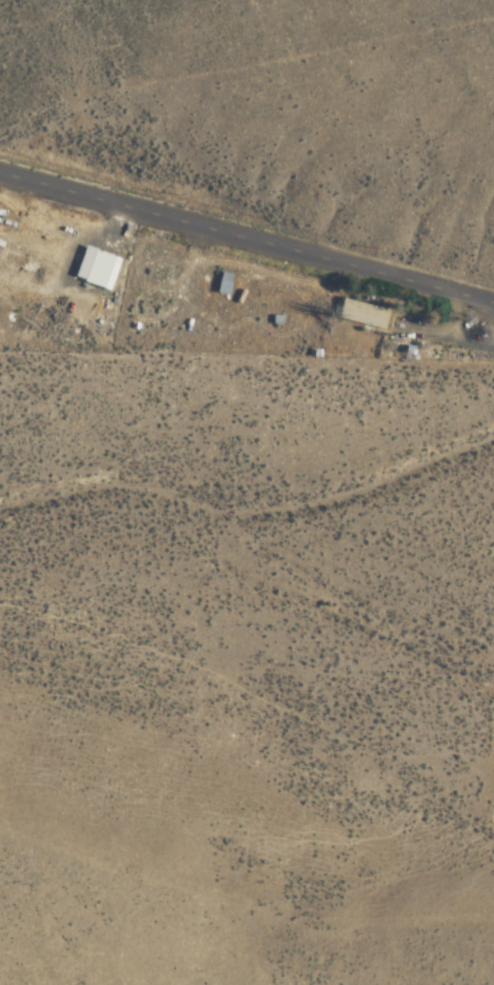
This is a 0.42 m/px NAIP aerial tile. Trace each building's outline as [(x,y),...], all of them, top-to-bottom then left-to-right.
[(223,295),(231,277),(221,273),(213,291),(223,295)] [(161,298),(189,301),(190,294),(162,291),(161,298)] [(382,323),(380,304),(345,308),(348,328),(382,323)]
